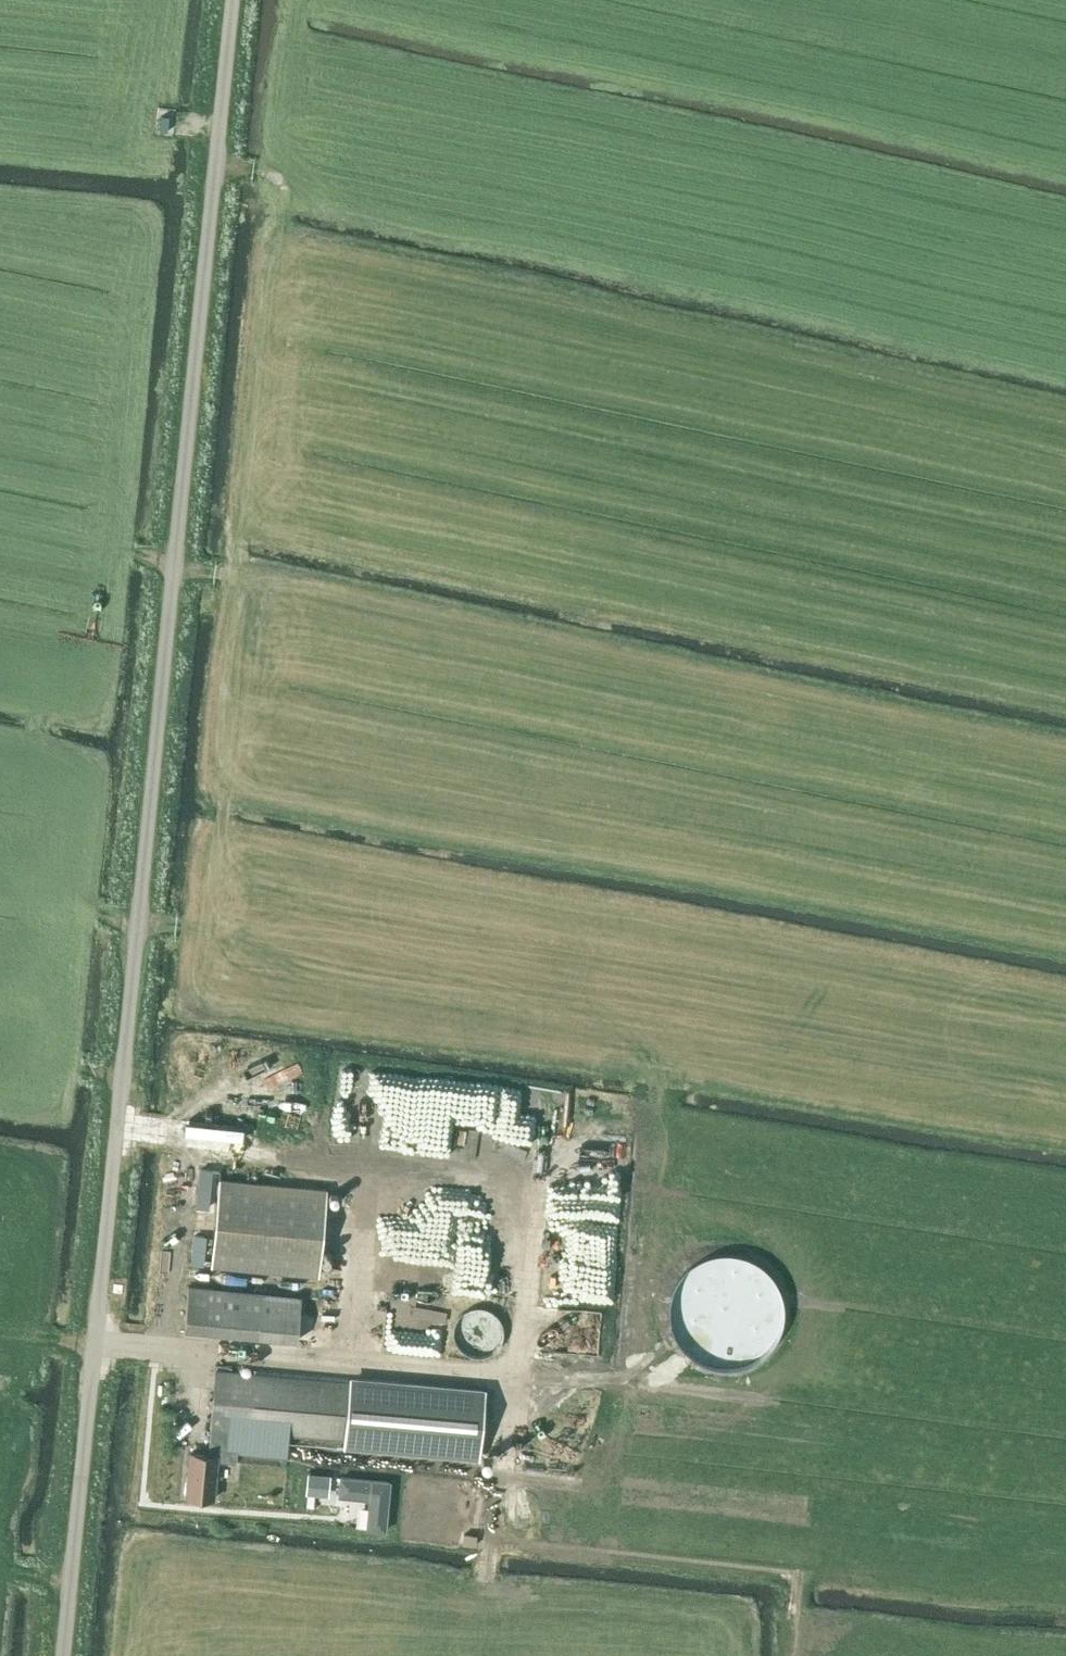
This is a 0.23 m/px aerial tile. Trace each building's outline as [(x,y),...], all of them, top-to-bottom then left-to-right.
[(326,1190),(218,1179),(210,1267),(318,1278),(326,1190)] [(296,1340),(300,1297),(187,1286),(183,1329),(296,1340)] [(483,1393),(215,1370),(210,1426),(208,1451),(189,1449),(185,1496),(213,1498),(217,1461),(238,1463),(240,1448),(230,1447),(232,1428),(344,1438),(343,1444),(477,1456),(483,1393)] [(389,1482),(340,1477),(338,1496),(369,1498),(366,1528),(384,1530),(389,1482)]
